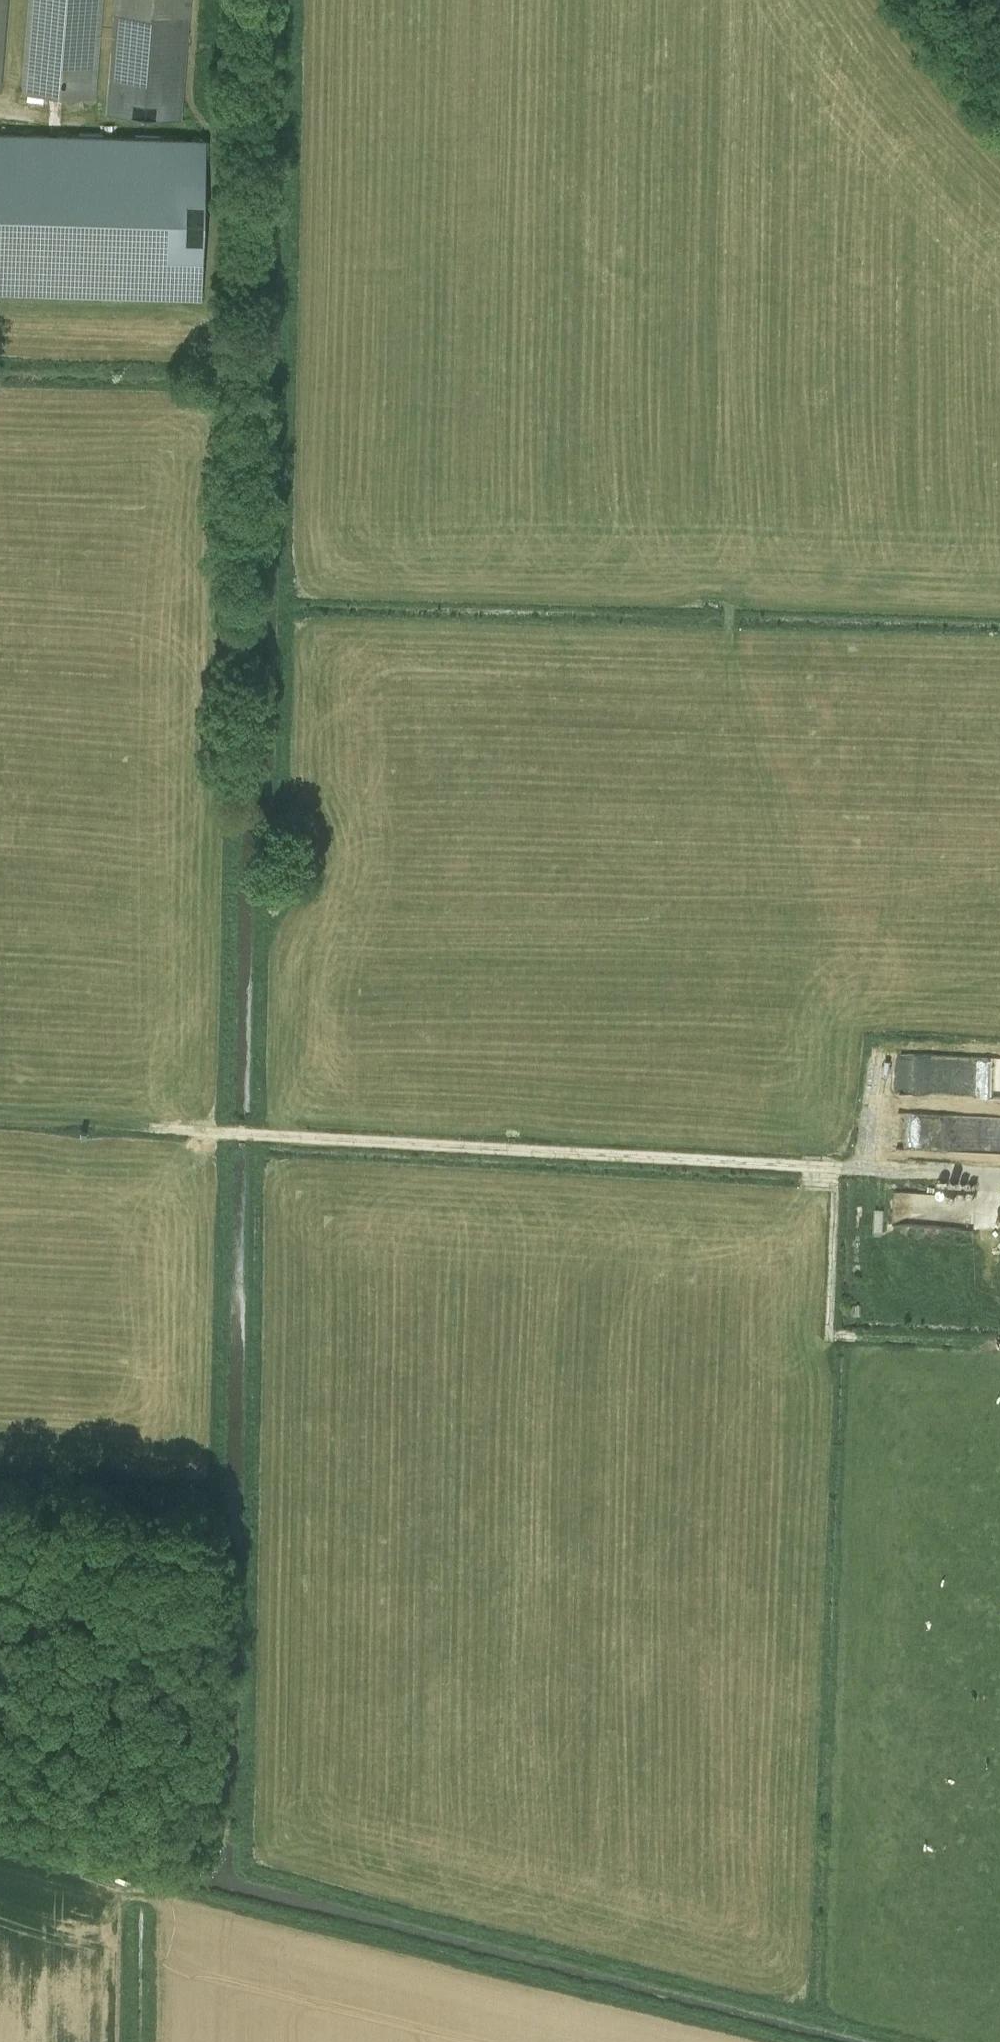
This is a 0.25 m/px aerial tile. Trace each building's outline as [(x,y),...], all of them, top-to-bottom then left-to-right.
[(5,86),(11,0),(0,0),(0,86),(5,86)] [(26,90),(98,95),(104,0),(32,0),(26,90)]
